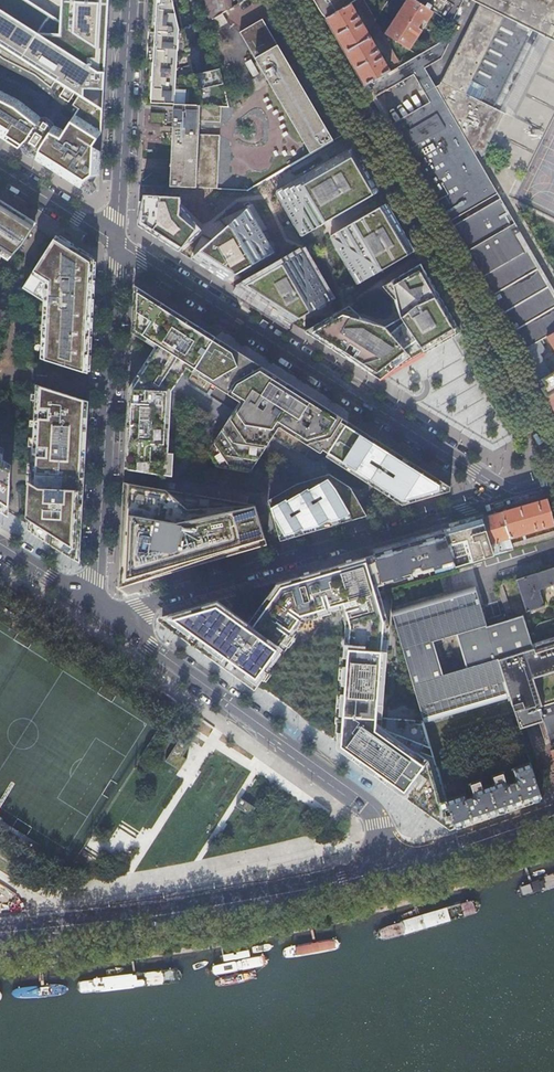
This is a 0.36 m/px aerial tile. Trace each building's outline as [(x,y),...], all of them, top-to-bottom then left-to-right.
[(103,111),(109,0),(61,0),(59,28),(47,20),(50,16),(25,0),(0,0),(0,45),(103,111)] [(179,13),(188,11),(186,0),(150,0),(146,79),(144,104),(174,105),(202,107),(198,89),(200,89),(200,90),(223,85),(219,69),(193,76),(189,56),(190,56),(184,30),(183,31),(179,13)] [(208,22),(209,21),(221,14),(231,8),(229,0),(203,0),(208,22)] [(315,2),(324,17),(325,19),(350,5),(354,2),(353,0),(314,0),(315,2)] [(375,21),(363,0),(358,0),(357,0),(354,2),(350,5),(352,8),(359,4),(377,34),(370,38),(372,42),(379,38),(396,68),(400,65),(381,31),(380,29),(375,21)] [(386,35),(409,50),(422,30),(419,28),(422,24),(425,26),(433,13),(413,0),(408,0),(386,35)] [(418,117),(407,123),(411,129),(395,139),(407,160),(445,225),(498,194),(474,153),(478,151),(482,158),(504,113),(502,113),(541,35),(553,41),(553,0),(481,0),(439,85),(435,87),(429,77),(418,83),(436,115),(421,123),(418,117)] [(433,13),(445,21),(451,24),(463,0),(413,0),(433,13)] [(324,17),(315,2),(314,3),(315,5),(316,7),(318,8),(319,10),(320,12),(321,13),(322,15),(324,17)] [(352,8),(350,5),(325,19),(344,52),(364,86),(389,72),(372,42),(370,38),(352,8)] [(221,14),(209,21),(215,31),(226,24),(221,14)] [(240,32),(311,153),(333,140),(292,71),(288,64),(261,20),(240,32)] [(428,39),(432,47),(444,39),(440,32),(428,39)] [(389,72),(364,86),(372,100),(375,98),(374,98),(413,75),(424,69),(441,59),(453,34),(444,39),(432,47),(417,55),(400,65),(396,68),(389,72)] [(0,45),(0,65),(14,72),(32,81),(75,115),(64,131),(54,126),(40,149),(37,155),(35,160),(80,188),(99,174),(100,152),(92,147),(101,133),(103,111),(0,45)] [(252,59),(247,62),(253,74),(258,72),(252,59)] [(0,91),(0,137),(18,149),(21,145),(28,137),(41,118),(19,100),(0,91)] [(174,105),(170,187),(172,188),(180,188),(192,188),(213,189),(218,189),(220,135),(200,134),(200,122),(220,123),(221,107),(202,107),(174,105)] [(166,112),(149,111),(148,123),(166,124),(166,112)] [(44,119),(41,118),(28,137),(21,145),(24,147),(25,149),(25,151),(26,152),(28,154),(30,154),(32,154),(34,154),(35,153),(37,155),(40,149),(54,126),(53,123),(51,121),(48,120),(44,119)] [(378,191),(353,147),(276,192),(301,236),(378,191)] [(180,197),(139,197),(138,216),(137,225),(178,252),(201,230),(191,219),(178,207),(180,197)] [(452,227),(469,255),(469,256),(474,264),(475,263),(483,276),(477,280),(511,338),(513,337),(522,352),(539,342),(547,337),(553,333),(553,290),(530,249),(524,252),(514,235),(520,232),(500,199),(452,227)] [(1,256),(8,260),(23,244),(37,223),(0,200),(0,259),(1,256)] [(391,213),(385,203),(329,235),(358,283),(413,251),(391,213)] [(257,219),(249,208),(195,262),(225,281),(275,251),(257,219)] [(56,235),(23,288),(44,301),(40,358),(88,374),(94,260),(56,235)] [(237,289),(290,322),(330,299),(302,251),(237,289)] [(459,330),(420,263),(388,282),(394,299),(400,317),(384,327),(361,318),(341,309),(303,331),(377,378),(459,330)] [(382,285),(394,299),(388,282),(382,285)] [(128,388),(124,468),(167,475),(168,452),(172,390),(186,367),(193,371),(195,368),(200,372),(199,374),(200,376),(243,403),(217,446),(231,466),(247,468),(276,424),(319,452),(321,452),(322,449),(328,452),(348,421),(302,392),(235,349),(174,310),(134,285),(132,332),(155,347),(158,349),(144,370),(141,368),(128,388)] [(348,305),(341,309),(361,318),(348,305)] [(522,352),(520,353),(525,361),(537,381),(547,375),(536,355),(544,351),(539,342),(522,352)] [(155,347),(141,368),(144,370),(158,349),(155,347)] [(78,556),(87,400),(36,384),(31,482),(28,482),(26,523),(28,525),(72,553),(78,556)] [(72,553),(28,525),(28,529),(80,562),(89,401),(87,400),(78,556),(72,553)] [(328,452),(325,456),(402,504),(438,494),(449,491),(450,486),(348,421),(328,452)] [(8,512),(11,465),(3,460),(4,448),(0,446),(0,507),(8,512)] [(328,474),(297,483),(302,492),(308,488),(308,489),(331,476),(328,474)] [(297,483),(268,500),(280,540),(315,530),(353,519),(366,515),(349,488),(331,476),(308,489),(308,488),(302,492),(297,483)] [(186,567),(266,544),(255,504),(123,481),(119,587),(186,567)] [(501,512),(513,549),(544,539),(541,531),(518,538),(517,535),(544,527),(547,538),(553,536),(553,526),(546,499),(543,500),(526,505),(501,512)] [(8,512),(0,507),(0,511),(9,517),(8,512)] [(482,518),(494,555),(513,549),(501,512),(493,515),(482,518)] [(454,567),(456,566),(494,555),(482,518),(475,520),(474,516),(461,519),(447,523),(449,527),(442,529),(453,563),(454,567)] [(454,567),(453,563),(442,529),(428,533),(412,538),(411,538),(402,540),(402,541),(394,543),(372,550),(373,554),(382,584),(434,569),(436,575),(455,570),(454,567)] [(375,717),(382,717),(389,625),(377,585),(382,584),(373,554),(356,559),(358,564),(366,561),(383,621),(375,717)] [(440,817),(448,806),(446,799),(423,723),(423,720),(382,717),(375,717),(383,621),(366,561),(358,564),(356,559),(348,561),(276,583),(280,587),(251,628),(213,601),(167,614),(161,616),(252,682),(260,671),(267,662),(275,649),(287,633),(295,621),(301,614),(320,609),(332,605),(343,602),(344,607),(349,622),(349,624),(348,640),(348,648),(346,672),(345,684),(344,699),(343,713),(341,733),(340,745),(440,817)] [(515,580),(525,611),(544,605),(539,589),(553,584),(553,567),(515,580)] [(280,587),(276,583),(272,589),(247,622),(221,603),(217,600),(213,601),(251,628),(280,587)] [(510,611),(501,584),(496,586),(505,613),(510,611)] [(522,615),(508,620),(486,626),(474,586),(390,611),(403,655),(423,720),(423,723),(509,698),(497,660),(533,648),(532,643),(528,633),(522,615)] [(332,605),(320,609),(321,614),(333,610),(332,605)] [(349,622),(344,607),(340,608),(345,623),(349,622)] [(260,671),(252,682),(161,616),(156,618),(211,657),(254,688),(257,684),(265,674),(260,671)] [(537,622),(528,633),(532,643),(533,648),(497,660),(509,698),(518,728),(542,721),(538,707),(553,703),(553,617),(537,622)] [(301,625),(295,621),(287,633),(292,637),(301,625)] [(457,635),(432,642),(441,676),(467,668),(457,635)] [(280,652),(275,649),(267,662),(271,664),(280,652)] [(542,721),(550,744),(553,743),(553,703),(538,707),(542,721)] [(341,733),(337,733),(336,741),(336,747),(350,757),(362,765),(449,828),(454,827),(448,806),(440,817),(340,745),(341,733)] [(190,747),(181,739),(165,759),(178,770),(187,759),(183,756),(190,747)] [(455,796),(446,799),(448,806),(454,827),(498,812),(540,797),(529,762),(511,768),(513,777),(514,777),(515,779),(514,781),(509,783),(506,782),(506,780),(503,771),(490,775),(493,783),(483,786),(480,779),(467,783),(470,792),(471,792),(471,794),(470,797),(469,797),(465,795),(464,793),(455,796)] [(257,808),(242,799),(237,808),(252,817),(257,808)] [(20,864),(24,858),(0,843),(0,851),(20,864)]
